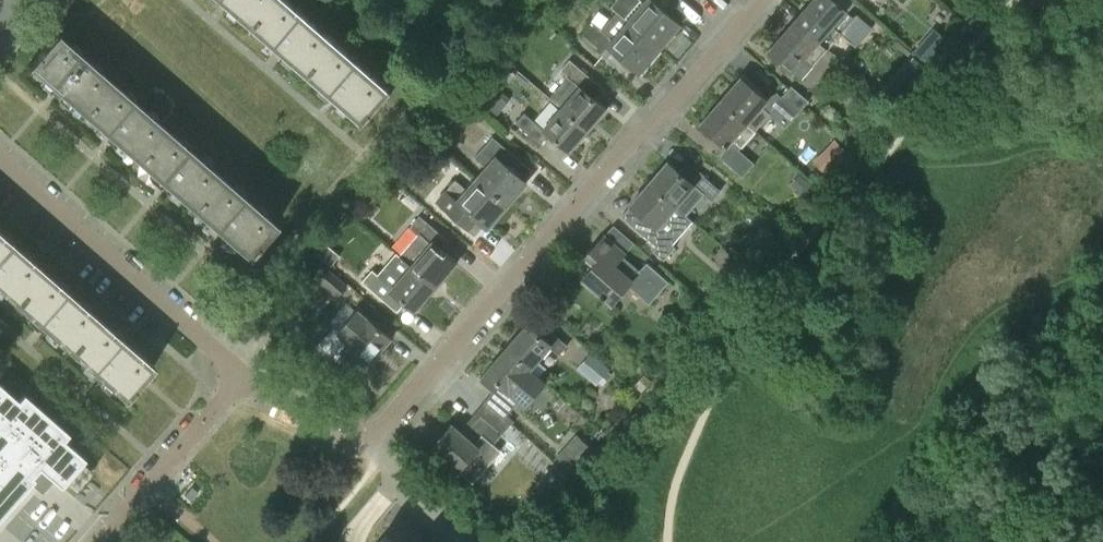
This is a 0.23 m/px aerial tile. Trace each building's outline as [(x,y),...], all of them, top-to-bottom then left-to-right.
[(394,90),(292,0),(222,0),(220,3),(229,10),(232,6),(278,46),(274,50),(283,58),(286,54),(332,94),(329,98),(337,106),(341,102),(362,120),(362,121),(364,123),(386,99),(394,90)] [(658,6),(663,0),(619,0),(613,7),(617,11),(629,21),(660,48),(680,25),(658,6)] [(827,49),(854,19),(832,0),(814,0),(796,22),(827,49)] [(660,48),(629,21),(617,11),(601,30),(594,24),(582,38),(604,57),(612,49),(639,72),(660,48)] [(801,79),(813,66),(827,49),(796,22),(769,52),(801,79)] [(933,28),(917,48),(930,60),(947,40),(933,28)] [(247,258),(277,224),(57,32),(27,66),(52,86),(48,90),(57,98),(60,94),(106,134),(103,138),(112,146),(115,142),(161,182),(157,185),(166,193),(170,189),(215,229),(212,233),(221,241),(224,237),(245,255),(245,256),(247,258)] [(496,49),(505,57),(514,46),(505,39),(496,49)] [(581,87),(563,108),(588,130),(607,109),(587,92),(596,81),(571,60),(562,71),(581,87)] [(742,77),(721,101),(756,131),(770,114),(785,127),(798,112),(781,97),(776,93),(767,99),(742,77)] [(880,94),(892,104),(907,87),(895,77),(880,94)] [(464,95),(474,103),(484,89),(474,82),(464,95)] [(790,86),(781,97),(798,112),(808,101),(790,86)] [(739,150),(749,139),(756,131),(721,101),(700,126),(725,148),(720,159),(723,159),(743,177),(755,163),(739,150)] [(570,152),(588,130),(563,108),(545,129),(525,112),(516,123),(541,144),(550,134),(570,152)] [(852,128),(847,134),(857,142),(865,132),(859,127),(852,128)] [(474,159),(487,169),(478,180),(507,205),(527,183),(524,180),(532,171),(493,137),(474,159)] [(650,184),(684,213),(688,217),(706,196),(702,192),(711,182),(689,163),(680,173),(669,163),(650,184)] [(811,186),(798,175),(790,185),(803,196),(811,186)] [(507,205),(478,180),(468,192),(455,181),(437,201),(477,235),(485,225),(488,227),(507,205)] [(652,249),(663,258),(673,244),(693,221),(688,217),(684,213),(650,184),(622,217),(655,245),(652,249)] [(419,234),(400,256),(436,287),(457,262),(442,250),(450,241),(420,216),(410,227),(419,234)] [(124,396),(123,397),(125,399),(155,365),(0,231),(0,289),(39,322),(35,326),(40,330),(44,334),(47,330),(93,370),(90,374),(94,378),(99,381),(102,377),(124,396)] [(629,286),(644,300),(662,277),(647,263),(640,271),(624,257),(626,254),(616,245),(604,235),(593,248),(602,256),(582,279),(612,305),(629,286)] [(746,246),(756,255),(762,249),(751,240),(746,246)] [(638,267),(649,260),(639,244),(628,250),(638,267)] [(326,245),(318,254),(331,266),(340,256),(326,245)] [(402,278),(394,288),(373,270),(364,281),(393,306),(399,299),(415,312),(436,287),(400,256),(390,268),(402,278)] [(337,298),(348,286),(325,265),(314,277),(337,298)] [(714,286),(703,299),(715,309),(726,297),(714,286)] [(391,339),(359,313),(340,334),(334,329),(320,345),(337,360),(343,352),(364,370),(391,339)] [(542,337),(528,325),(506,349),(531,370),(550,347),(559,355),(567,346),(549,329),(542,337)] [(266,345),(259,352),(266,358),(272,351),(266,345)] [(521,400),(512,392),(523,379),(530,385),(538,376),(531,370),(506,349),(485,374),(499,386),(494,392),(513,409),(521,400)] [(591,354),(578,370),(596,384),(609,369),(591,354)] [(68,433),(23,393),(17,399),(0,384),(0,516),(31,481),(43,490),(52,479),(60,486),(84,458),(63,439),(68,433)] [(481,416),(471,427),(481,437),(492,446),(502,434),(481,416)] [(452,425),(432,448),(473,484),(500,452),(492,446),(481,437),(474,444),(452,425)] [(576,434),(554,459),(570,473),(592,449),(576,434)]
